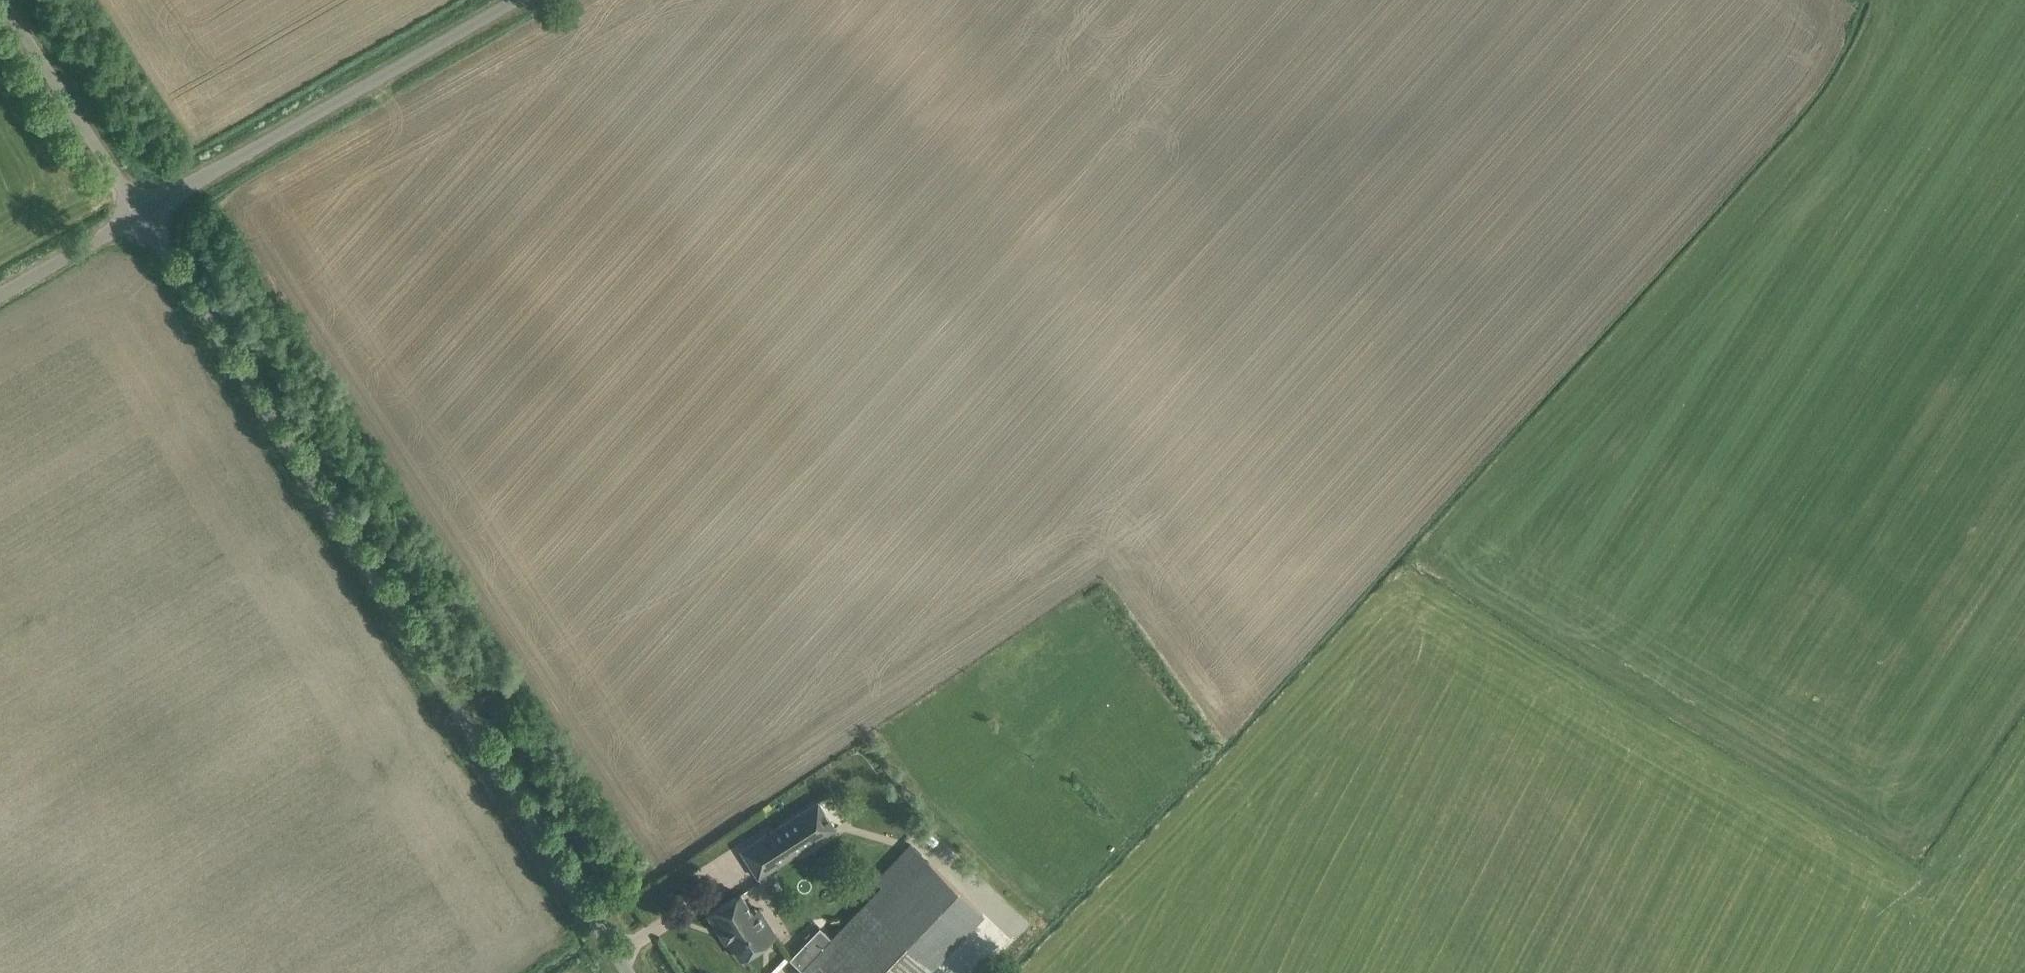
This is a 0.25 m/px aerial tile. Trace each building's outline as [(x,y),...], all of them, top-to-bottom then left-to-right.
[(818,799),(739,849),(757,879),(836,828),(818,799)] [(804,944),(790,958),(806,972),(924,972),(983,912),(911,843),(876,880),(882,886),(832,938),(819,926),(804,944)] [(740,892),(724,902),(707,913),(718,930),(722,928),(739,957),(776,934),(760,908),(753,912),(740,892)]
